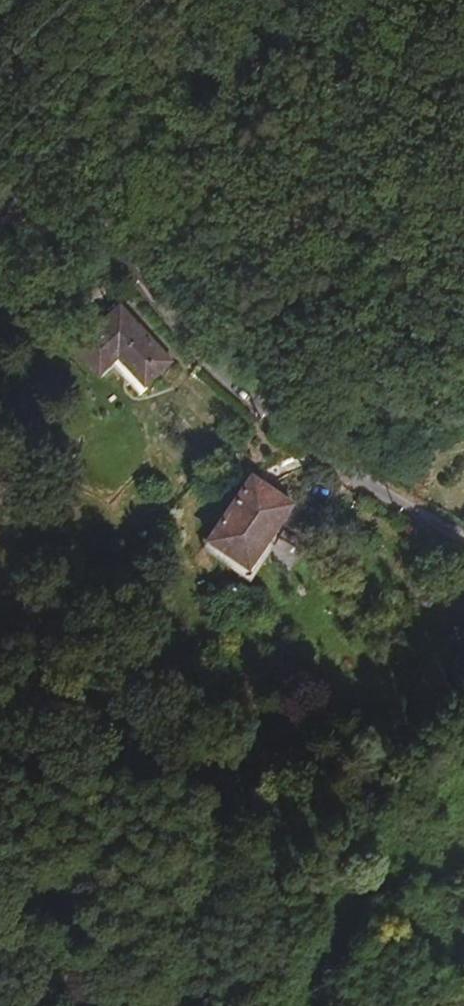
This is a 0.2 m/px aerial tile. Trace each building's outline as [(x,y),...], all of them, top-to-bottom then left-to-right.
[(22,218),(8,203),(0,212),(0,241),(22,218)] [(131,364),(125,369),(133,377),(166,346),(117,294),(73,337),(93,359),(111,343),(115,348),(131,364)] [(110,354),(115,348),(111,343),(93,359),(99,366),(110,354)] [(110,354),(125,369),(131,364),(115,348),(110,354)] [(204,538),(240,565),(288,505),(254,476),(204,538)] [(257,563),(275,577),(298,546),(281,533),(257,563)]
